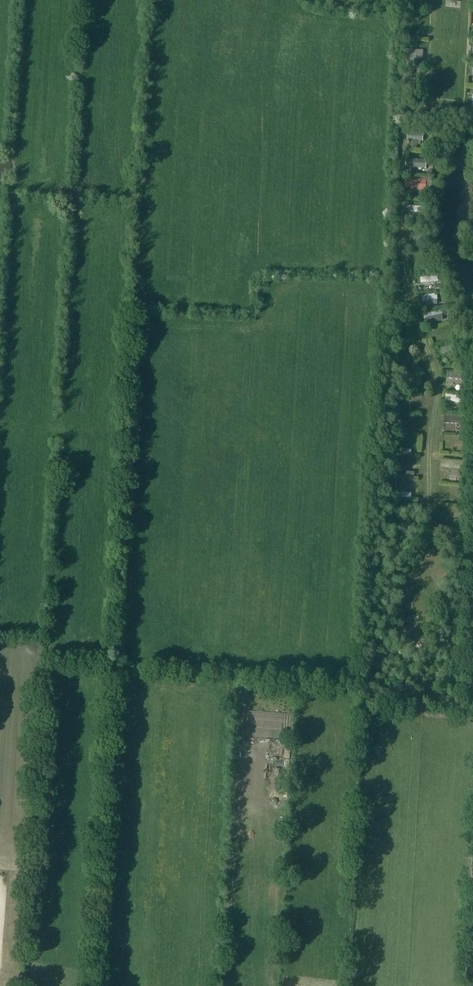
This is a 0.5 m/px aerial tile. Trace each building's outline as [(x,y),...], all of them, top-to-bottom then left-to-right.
[(423,60),(423,50),(407,49),(407,59),(423,60)] [(421,86),(421,78),(406,78),(405,91),(414,91),(414,86),(421,86)] [(407,140),(423,141),(424,132),(407,131),(407,140)] [(407,158),(406,168),(426,168),(426,158),(407,158)] [(427,190),(427,179),(406,178),(406,189),(427,190)] [(429,326),(445,320),(441,308),(424,313),(429,326)] [(397,342),(412,338),(410,331),(396,335),(397,342)] [(439,481),(449,482),(450,471),(441,470),(439,481)]
